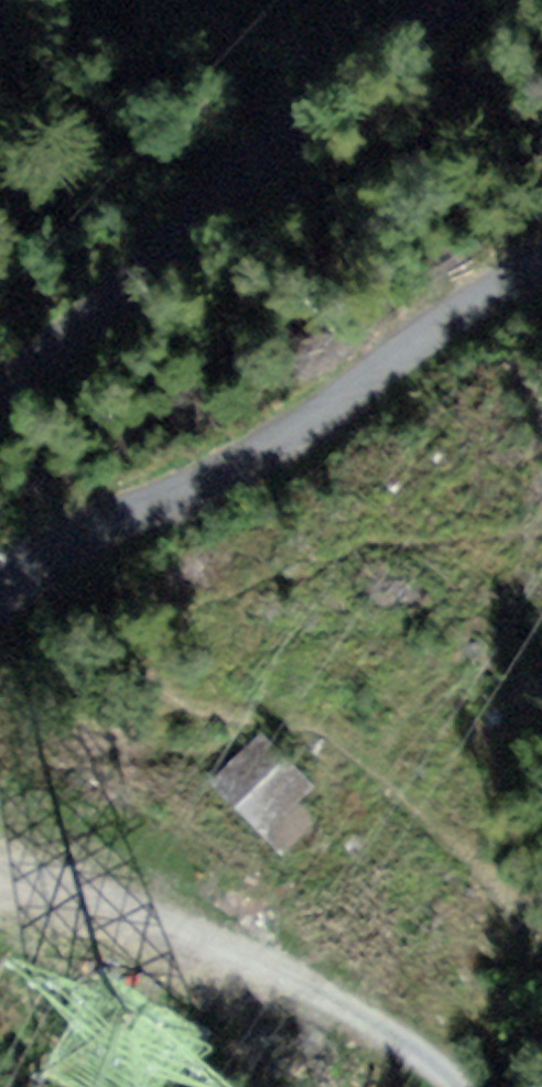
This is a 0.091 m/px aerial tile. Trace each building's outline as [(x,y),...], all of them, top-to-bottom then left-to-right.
[(313,779),(266,734),(210,791),(257,836),(313,779)]
